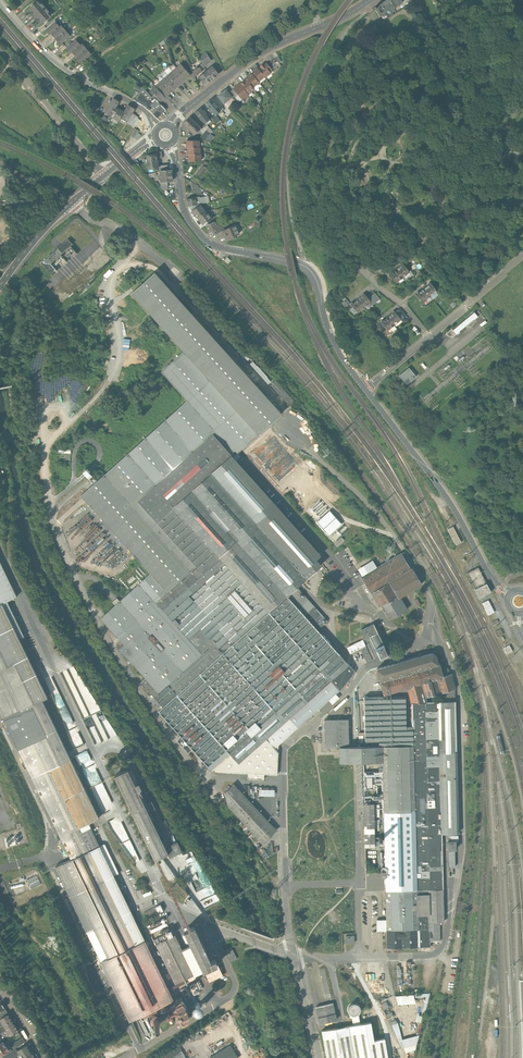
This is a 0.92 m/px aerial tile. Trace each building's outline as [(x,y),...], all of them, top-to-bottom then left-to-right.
[(383,2),(375,7),(374,6),(373,7),(374,9),(375,8),(379,15),(385,12),(384,11),(387,9),(388,11),(390,10),(384,0),(383,1),(383,2)] [(388,0),(385,0),(384,0),(390,10),(393,8),(388,0)] [(37,1),(34,4),(33,3),(30,6),(31,7),(28,9),(32,13),(35,16),(45,7),(42,3),(40,4),(37,1)] [(45,7),(35,16),(38,19),(37,20),(41,24),(43,21),(44,22),(47,19),(46,18),(50,15),(47,12),(49,11),(45,7)] [(47,28),(45,29),(50,34),(51,33),(52,33),(59,26),(55,21),(47,28)] [(59,26),(52,33),(56,38),(65,30),(61,25),(59,26)] [(65,30),(56,38),(61,44),(62,42),(70,36),(65,30)] [(67,47),(66,47),(71,53),(72,52),(72,51),(80,45),(76,39),(67,47)] [(80,45),(72,51),(77,57),(86,48),(82,43),(80,45)] [(86,48),(77,57),(82,62),(85,59),(91,54),(86,48)] [(206,52),(200,56),(201,59),(203,62),(201,64),(203,67),(211,60),(206,52)] [(191,67),(186,58),(180,63),(190,74),(193,72),(192,71),(191,67)] [(270,61),(267,63),(271,68),(273,71),(276,69),(274,66),(270,61)] [(266,62),(264,64),(263,63),(260,65),(261,67),(263,70),(261,72),(264,76),(265,77),(270,72),(268,70),(271,68),(267,63),(266,62)] [(190,74),(180,63),(176,67),(185,78),(190,74)] [(213,66),(205,71),(211,79),(218,73),(213,66)] [(185,78),(176,67),(172,71),(181,82),(185,78)] [(200,67),(192,71),(193,72),(194,75),(202,71),(200,67)] [(258,69),(257,67),(253,70),(254,72),(257,75),(255,77),(258,81),(264,76),(261,72),(263,70),(261,67),(258,69)] [(181,82),(172,71),(168,74),(177,85),(181,82)] [(205,71),(198,77),(204,85),(211,79),(205,71)] [(251,81),(249,83),(252,87),(259,82),(258,81),(255,77),(257,75),(254,72),(252,74),(252,73),(248,76),(249,78),(251,81)] [(177,85),(168,74),(163,78),(173,89),(177,85)] [(173,89),(163,78),(159,82),(169,93),(173,89)] [(249,78),(244,81),(243,81),(239,84),(247,93),(253,88),(252,87),(249,83),(251,81),(249,78)] [(169,93),(159,82),(155,86),(165,96),(169,93)] [(239,84),(233,89),(237,94),(241,99),(248,94),(247,93),(239,84)] [(165,96),(155,86),(151,89),(155,94),(160,100),(165,96)] [(231,97),(225,89),(218,95),(224,103),(231,97)] [(143,94),(141,93),(139,97),(138,97),(136,101),(146,107),(148,104),(149,103),(147,100),(143,95),(143,94)] [(106,111),(105,113),(111,116),(112,113),(114,114),(117,109),(118,109),(115,107),(119,101),(113,98),(106,111)] [(218,105),(212,98),(206,103),(212,110),(215,108),(219,113),(222,111),(218,106),(218,105)] [(158,102),(156,100),(152,104),(161,113),(165,110),(158,102)] [(128,104),(120,118),(127,121),(128,118),(132,112),(134,108),(128,104)] [(149,110),(152,112),(156,117),(161,113),(152,104),(150,105),(152,107),(149,110)] [(209,119),(200,108),(195,112),(201,120),(204,123),(209,119)] [(117,109),(114,114),(113,117),(118,120),(122,113),(122,112),(123,111),(120,109),(119,110),(117,109)] [(139,116),(132,112),(128,118),(127,121),(128,122),(134,127),(136,125),(136,124),(139,120),(137,118),(139,116)] [(190,117),(182,124),(187,128),(189,130),(193,135),(201,127),(190,117)] [(211,132),(213,130),(206,124),(200,129),(204,133),(200,136),(203,139),(208,135),(211,139),(214,135),(211,132)] [(156,154),(147,155),(148,162),(146,162),(147,169),(157,167),(158,167),(158,165),(157,158),(156,153),(156,154)] [(205,162),(193,176),(198,179),(201,182),(207,174),(204,172),(206,168),(209,164),(205,162)] [(168,170),(160,170),(160,175),(159,177),(159,180),(161,180),(161,182),(167,181),(172,181),(171,170),(168,170)] [(195,196),(186,198),(188,205),(197,203),(196,200),(195,196)] [(205,211),(199,204),(191,210),(197,217),(205,211)] [(205,211),(197,217),(202,223),(206,220),(207,222),(212,218),(208,213),(207,213),(205,211)] [(215,221),(205,225),(209,232),(212,230),(213,234),(223,229),(224,229),(221,222),(216,224),(215,221)] [(224,229),(223,229),(227,239),(232,236),(235,235),(239,233),(235,224),(224,229)] [(73,244),(68,239),(42,263),(54,276),(59,272),(51,263),(73,244)] [(399,264),(395,267),(401,275),(408,269),(401,261),(399,263),(399,264)] [(395,267),(391,271),(390,270),(388,272),(394,280),(401,275),(395,267)] [(278,416),(281,413),(155,272),(131,292),(185,352),(258,434),(278,416)] [(428,280),(426,282),(427,283),(422,287),(428,294),(435,289),(428,280)] [(422,287),(418,290),(417,289),(415,291),(422,299),(428,294),(422,287)] [(370,300),(363,291),(360,293),(361,295),(357,298),(363,305),(370,300)] [(349,302),(345,297),(340,301),(344,306),(349,302)] [(357,298),(352,302),(352,301),(350,303),(356,311),(363,305),(357,298)] [(405,313),(399,307),(396,308),(394,310),(400,317),(405,313)] [(394,310),(393,309),(391,311),(392,312),(387,315),(393,323),(400,317),(394,310)] [(472,310),(465,316),(468,320),(472,316),(472,317),(476,314),(472,310)] [(393,323),(387,315),(383,319),(382,318),(379,320),(381,322),(378,324),(378,325),(381,329),(382,329),(385,327),(386,328),(393,323)] [(465,316),(451,327),(455,332),(458,329),(458,328),(468,320),(465,316)] [(450,326),(444,331),(446,334),(451,335),(455,332),(451,327),(450,326)] [(81,498),(151,575),(166,592),(196,566),(157,523),(148,513),(145,515),(137,507),(140,504),(138,502),(213,435),(231,455),(236,460),(240,456),(237,453),(258,434),(185,352),(161,373),(188,403),(81,498)] [(415,374),(407,366),(398,374),(405,382),(415,374)] [(276,380),(271,385),(288,403),(292,399),(276,380)] [(148,513),(157,523),(231,455),(213,435),(138,502),(140,504),(137,507),(145,515),(148,513)] [(287,596),(318,630),(328,621),(297,587),(321,565),(316,559),(321,555),(236,460),(231,455),(157,523),(196,566),(166,592),(156,602),(189,639),(200,629),(219,649),(203,664),(207,668),(287,596)] [(317,521),(330,535),(342,523),(319,499),(311,507),(318,516),(320,518),(317,521)] [(452,526),(447,528),(455,544),(461,541),(452,526)] [(118,563),(122,559),(120,556),(123,553),(112,540),(104,548),(118,563)] [(401,551),(360,576),(370,592),(388,580),(411,566),(401,551)] [(20,639),(24,637),(7,602),(17,597),(0,562),(0,604),(2,603),(20,639)] [(397,595),(399,598),(400,597),(422,584),(411,566),(388,580),(397,595)] [(478,566),(466,572),(469,576),(468,577),(469,578),(475,588),(486,582),(481,572),(480,570),(480,571),(478,566)] [(166,592),(151,575),(101,620),(125,646),(120,651),(140,673),(158,693),(168,685),(202,654),(189,639),(156,602),(166,592)] [(397,595),(388,580),(370,592),(379,606),(381,604),(397,595)] [(486,582),(475,588),(479,597),(490,591),(486,582)] [(397,595),(381,604),(391,619),(408,609),(400,597),(399,598),(397,595)] [(318,630),(287,596),(207,668),(177,695),(168,685),(158,693),(154,697),(163,707),(158,711),(180,736),(179,737),(183,742),(185,740),(212,771),(248,773),(248,778),(264,779),(264,774),(277,775),(278,752),(275,748),(339,691),(330,681),(348,664),(318,630)] [(494,611),(488,599),(482,602),(488,614),(494,611)] [(79,827),(99,818),(43,700),(45,699),(48,698),(20,639),(2,603),(0,604),(0,663),(79,827)] [(361,630),(365,638),(375,658),(387,652),(373,624),(361,630)] [(500,628),(494,631),(497,636),(503,633),(500,628)] [(200,629),(189,639),(202,654),(168,685),(177,695),(207,668),(203,664),(219,649),(200,629)] [(353,644),(350,645),(347,647),(350,654),(360,649),(366,663),(372,660),(362,640),(356,643),(355,642),(353,643),(354,644),(353,644)] [(511,644),(504,647),(507,653),(514,650),(511,644)] [(437,666),(434,654),(431,653),(376,669),(383,694),(407,687),(441,677),(442,676),(439,665),(437,666)] [(0,663),(0,713),(71,860),(99,846),(91,829),(82,833),(79,827),(0,663)] [(152,699),(154,697),(158,693),(140,673),(137,677),(142,682),(141,683),(152,696),(151,697),(152,699)] [(455,701),(454,688),(450,674),(442,676),(441,677),(407,687),(411,702),(425,702),(424,697),(440,693),(438,702),(455,701)] [(101,741),(113,736),(96,694),(82,699),(81,698),(76,701),(92,741),(100,738),(101,741)] [(55,698),(73,748),(84,744),(77,726),(74,727),(63,696),(55,698)] [(385,840),(380,840),(381,847),(385,846),(385,869),(381,869),(381,876),(385,876),(386,889),(376,889),(376,919),(386,919),(387,928),(417,927),(416,913),(413,745),(406,745),(405,702),(401,697),(364,697),(366,747),(382,746),(383,761),(385,840)] [(438,702),(441,833),(453,833),(457,832),(458,833),(455,701),(438,702)] [(425,702),(411,702),(412,739),(438,739),(438,702),(425,702)] [(349,747),(348,719),(325,720),(326,748),(339,747),(349,747)] [(413,745),(416,913),(429,913),(429,920),(439,920),(443,920),(441,833),(438,739),(412,739),(413,745)] [(382,746),(366,747),(357,747),(357,762),(383,761),(382,746)] [(349,747),(339,747),(339,758),(339,763),(352,762),(352,747),(349,747)] [(83,769),(90,785),(98,782),(101,781),(97,772),(93,773),(90,766),(83,769)] [(374,766),(363,766),(364,797),(364,829),(375,829),(375,820),(374,766)] [(162,840),(164,839),(161,834),(162,833),(152,812),(149,813),(144,804),(147,803),(142,793),(139,794),(128,770),(115,776),(155,860),(168,854),(162,840)] [(225,792),(228,806),(262,843),(276,830),(233,784),(230,787),(228,785),(224,788),(227,790),(225,792)] [(151,801),(147,803),(144,804),(149,813),(152,812),(156,810),(151,801)] [(114,817),(107,821),(118,839),(125,835),(123,833),(114,817)] [(375,829),(364,829),(365,848),(369,847),(369,849),(375,849),(374,831),(378,831),(378,820),(375,820),(375,829)] [(164,839),(162,840),(168,854),(170,858),(182,852),(177,842),(168,846),(164,839)] [(105,844),(99,846),(71,860),(55,868),(100,961),(144,939),(138,927),(139,926),(138,924),(137,924),(135,921),(136,920),(135,918),(134,918),(133,915),(134,915),(131,911),(129,905),(128,905),(123,895),(114,876),(119,873),(105,844)] [(181,855),(185,864),(196,860),(192,850),(181,855)] [(224,878),(219,881),(222,887),(227,884),(224,878)] [(163,910),(160,904),(143,912),(147,919),(163,910)] [(383,928),(383,933),(387,933),(387,946),(412,945),(412,949),(418,949),(418,945),(430,945),(430,939),(439,939),(439,920),(429,920),(429,913),(416,913),(417,927),(387,928),(383,928)] [(386,919),(376,919),(376,922),(375,922),(375,926),(376,926),(376,928),(383,928),(387,928),(386,919)] [(165,922),(150,930),(152,933),(167,926),(165,922)] [(222,975),(198,925),(185,931),(200,962),(204,970),(209,981),(222,975)] [(166,934),(153,940),(174,984),(193,975),(188,964),(189,963),(187,959),(186,960),(175,935),(168,938),(166,934)] [(144,939),(100,961),(129,1021),(173,999),(144,939)] [(231,947),(224,950),(230,962),(237,958),(231,947)] [(186,998),(191,996),(187,986),(181,989),(186,998)] [(326,1002),(332,1001),(330,992),(324,994),(326,1002)] [(429,992),(396,994),(397,1003),(416,1002),(415,996),(426,995),(422,1013),(417,1014),(416,1020),(419,1020),(417,1032),(421,1032),(429,992)] [(201,1008),(201,999),(192,1000),(192,1009),(201,1008)] [(386,1001),(381,1004),(385,1009),(390,1006),(386,1001)] [(332,1003),(316,1007),(320,1022),(336,1018),(332,1003)] [(3,1025),(11,1019),(5,1008),(0,1011),(0,1020),(1,1023),(0,1023),(0,1027),(3,1025)] [(7,1038),(18,1031),(11,1019),(3,1025),(0,1027),(0,1035),(2,1033),(4,1036),(5,1036),(7,1038)] [(322,1030),(327,1057),(388,1057),(384,1038),(374,1039),(371,1022),(362,1023),(322,1030)] [(13,1050),(25,1042),(22,1037),(14,1043),(11,1046),(13,1050)] [(10,1049),(8,1045),(6,1046),(3,1041),(0,1043),(0,1056),(10,1049)] [(107,1047),(110,1053),(121,1049),(119,1043),(107,1047)] [(21,1047),(17,1050),(19,1055),(14,1057),(25,1057),(32,1054),(32,1053),(26,1044),(21,1047)] [(231,1045),(209,1057),(239,1057),(231,1045)] [(167,1053),(169,1057),(186,1057),(180,1047),(167,1053)]
